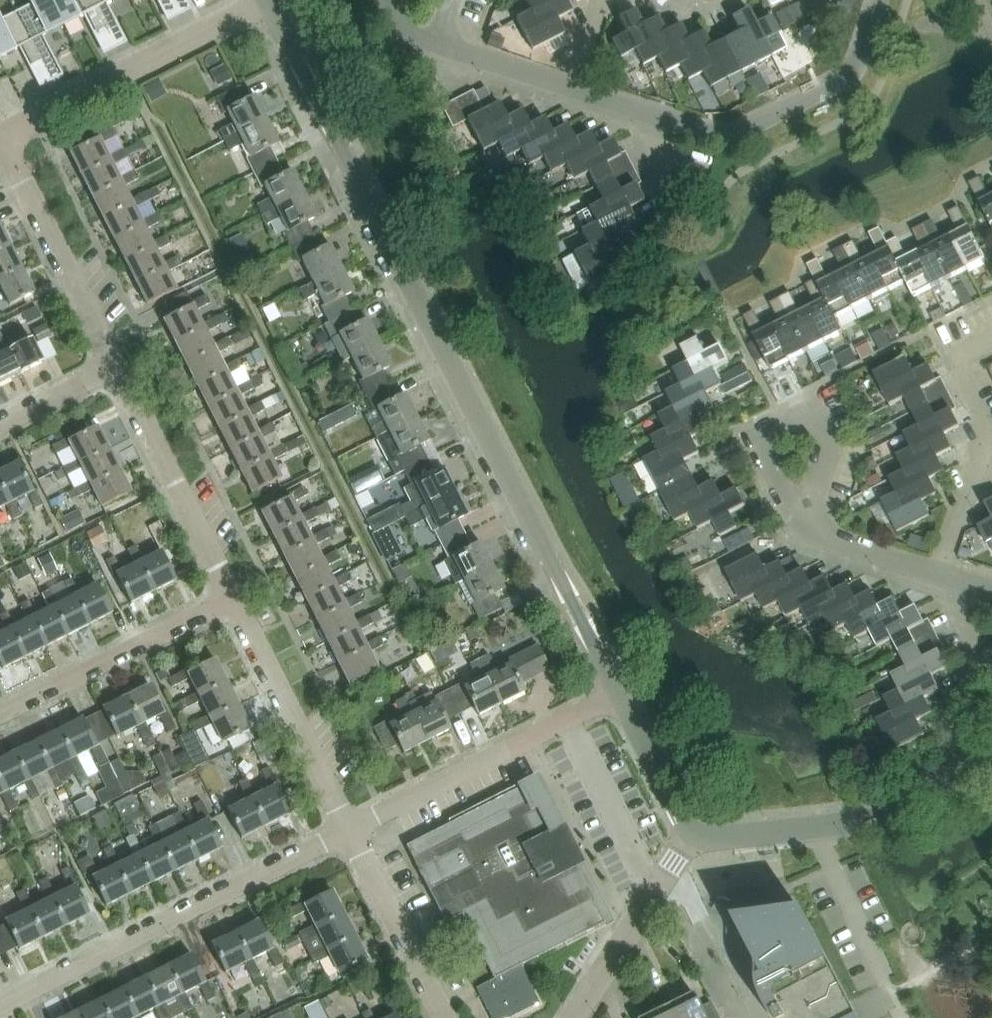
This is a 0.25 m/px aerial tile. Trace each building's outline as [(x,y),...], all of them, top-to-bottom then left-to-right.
[(14,13),(39,61),(52,54),(42,36),(63,25),(50,0),(29,0),(31,4),(14,13)] [(104,28),(90,0),(50,0),(63,25),(83,15),(92,34),(104,28)] [(116,21),(106,3),(112,0),(90,0),(104,28),(116,21)] [(532,9),(533,9),(542,26),(558,18),(573,11),(567,0),(554,0),(549,2),(548,0),(528,0),(532,9)] [(783,30),(820,10),(815,0),(802,0),(775,14),(783,30)] [(732,16),(740,31),(748,48),(765,39),(781,31),(772,14),(757,22),(749,7),(732,16)] [(644,24),(636,8),(635,9),(620,17),(627,32),(612,40),(620,56),(636,48),(652,40),(644,24)] [(565,33),(558,18),(542,26),(533,9),(532,9),(517,17),(534,49),(565,33)] [(39,61),(14,13),(0,20),(0,57),(19,48),(28,66),(39,61)] [(659,16),(644,24),(652,40),(636,48),(643,64),(658,56),(675,47),(666,30),(659,16)] [(681,22),(666,30),(675,47),(658,56),(665,71),(680,63),(698,54),(689,38),(681,22)] [(704,30),(689,38),(698,54),(680,63),(688,78),(703,70),(720,61),(712,45),(704,30)] [(773,54),(765,39),(748,48),(740,31),(726,38),(742,70),(773,54)] [(486,45),(497,49),(501,38),(490,34),(486,45)] [(726,38),(712,45),(720,61),(703,70),(711,85),(742,70),(726,38)] [(224,65),(214,70),(222,85),(232,80),(224,65)] [(774,88),(784,83),(777,68),(766,74),(774,88)] [(616,85),(618,79),(619,75),(607,72),(606,74),(604,81),(616,85)] [(224,142),(267,120),(255,97),(246,101),(239,87),(216,99),(224,114),(227,113),(233,124),(219,132),(224,142)] [(473,91),(462,96),(472,116),(483,111),(473,91)] [(462,96),(452,101),(463,121),(467,119),(472,116),(462,96)] [(463,121),(452,101),(442,107),(452,127),(463,121)] [(499,103),(483,111),(472,116),(467,119),(483,151),(498,143),(490,128),(507,119),(499,103)] [(137,108),(130,111),(132,117),(140,113),(137,108)] [(522,111),(507,119),(490,128),(498,143),(505,158),(520,151),(512,134),(529,125),(522,111)] [(544,117),(529,125),(512,134),(520,151),(528,165),(543,158),(534,141),(551,132),(544,117)] [(247,159),(254,174),(277,162),(270,147),(278,143),(267,120),(224,142),(230,152),(244,145),(250,158),(247,159)] [(566,125),(551,132),(534,141),(543,158),(551,173),(566,165),(557,148),(574,140),(566,125)] [(81,175),(110,161),(108,157),(102,144),(117,136),(112,128),(97,136),(98,139),(71,153),(70,153),(71,155),(81,174),(81,175)] [(573,180),(589,173),(580,156),(596,147),(589,132),(574,140),(557,148),(566,165),(573,180)] [(595,186),(611,178),(609,173),(604,163),(620,156),(619,155),(611,140),(596,147),(580,156),(589,173),(595,186)] [(142,141),(124,151),(128,158),(128,159),(146,149),(142,141)] [(123,150),(108,157),(110,161),(81,175),(81,176),(82,176),(92,196),(91,196),(92,197),(121,182),(119,179),(113,165),(128,158),(124,151),(123,150)] [(604,163),(609,173),(630,163),(624,152),(619,155),(620,156),(604,163)] [(284,175),(277,162),(254,174),(262,189),(265,187),(271,199),(257,206),(262,217),(305,195),(293,171),(284,175)] [(611,178),(614,183),(635,173),(630,163),(609,173),(611,178)] [(134,171),(119,179),(121,182),(92,197),(92,198),(93,197),(103,217),(102,217),(103,218),(132,203),(130,200),(124,187),(138,179),(134,171)] [(640,184),(635,173),(614,183),(619,192),(634,185),(635,186),(640,184)] [(989,190),(981,175),(969,181),(991,225),(991,189),(989,190)] [(614,183),(611,178),(595,186),(603,201),(611,217),(628,209),(643,201),(635,186),(634,185),(619,192),(614,183)] [(145,193),(130,200),(132,203),(103,218),(103,219),(104,219),(114,239),(113,239),(114,240),(143,225),(141,222),(134,208),(161,195),(156,187),(145,193)] [(284,233),(292,248),(315,237),(307,222),(316,217),(305,195),(262,217),(267,225),(281,218),(288,231),(284,233)] [(635,224),(628,209),(611,217),(603,201),(588,208),(595,223),(604,240),(620,232),(635,224)] [(987,259),(960,206),(960,205),(950,210),(960,230),(952,234),(970,268),(987,259)] [(156,214),(141,222),(143,225),(114,240),(115,240),(125,260),(124,260),(124,261),(154,246),(152,243),(145,230),(160,222),(156,214)] [(952,277),(970,268),(952,234),(944,238),(934,219),(924,224),(952,277)] [(628,247),(620,232),(604,240),(595,223),(580,231),(588,246),(596,263),(613,254),(628,247)] [(934,286),(952,277),(924,224),(914,229),(924,248),(917,252),(934,286)] [(10,245),(0,225),(0,250),(10,245)] [(909,280),(889,241),(882,226),(871,232),(880,250),(872,254),(890,289),(907,281),(909,280)] [(167,235),(152,243),(154,246),(124,261),(125,262),(135,281),(135,282),(165,268),(163,264),(156,251),(171,244),(167,235)] [(908,256),(898,237),(898,236),(889,241),(909,280),(907,281),(915,295),(934,286),(917,252),(908,256)] [(303,262),(314,283),(342,269),(330,246),(322,250),(315,237),(292,248),(300,264),(303,262)] [(864,258),(855,240),(845,245),(872,298),(890,289),(872,254),(864,258)] [(22,268),(10,245),(0,250),(0,279),(22,268)] [(872,298),(845,245),(836,250),(846,268),(836,273),(854,307),(872,298)] [(621,269),(613,254),(596,263),(588,246),(573,254),(589,285),(621,269)] [(248,248),(235,254),(240,264),(252,258),(248,248)] [(178,257),(163,264),(165,268),(135,282),(136,283),(146,303),(147,305),(148,304),(175,290),(175,291),(176,290),(167,272),(182,265),(178,257)] [(836,316),(837,315),(854,307),(836,273),(829,277),(820,258),(809,263),(816,278),(836,316)] [(34,292),(22,268),(0,279),(0,287),(9,305),(34,292)] [(322,307),(330,323),(352,311),(345,296),(353,292),(342,269),(314,283),(299,290),(305,301),(319,294),(325,306),(322,307)] [(845,331),(837,315),(836,316),(816,278),(807,283),(817,302),(809,307),(827,340),(845,331)] [(827,340),(809,307),(801,310),(791,291),(782,296),(808,349),(827,340)] [(969,293),(960,298),(964,307),(973,303),(969,293)] [(174,342),(175,343),(204,328),(202,324),(195,311),(210,303),(206,295),(191,303),(192,306),(192,307),(164,320),(163,320),(164,322),(165,322),(175,342),(174,342)] [(808,349),(782,296),(772,301),(782,320),(774,324),(791,358),(808,349)] [(766,328),(756,309),(745,314),(772,368),(791,358),(774,324),(766,328)] [(942,309),(933,314),(937,322),(946,317),(942,309)] [(341,335),(352,358),(380,344),(368,320),(359,324),(352,311),(330,323),(321,328),(328,342),(341,335)] [(217,316),(202,324),(204,328),(175,343),(175,344),(176,343),(186,363),(185,363),(185,364),(215,349),(213,345),(206,332),(221,325),(217,316)] [(894,323),(886,327),(894,343),(902,338),(894,323)] [(45,324),(32,330),(38,343),(51,336),(45,324)] [(246,329),(232,336),(236,345),(251,337),(246,329)] [(282,333),(273,338),(279,349),(288,345),(282,333)] [(228,338),(213,345),(215,349),(185,364),(186,365),(187,365),(197,385),(196,385),(196,386),(226,371),(224,367),(217,354),(232,346),(228,338)] [(681,346),(690,362),(698,379),(715,371),(729,363),(721,346),(706,354),(698,338),(681,346)] [(9,350),(21,374),(43,363),(32,339),(9,350)] [(868,340),(855,347),(862,360),(875,353),(868,340)] [(391,366),(380,344),(352,358),(363,380),(360,382),(367,396),(390,385),(382,370),(391,366)] [(851,348),(836,356),(843,369),(858,361),(851,348)] [(21,374),(9,350),(0,354),(0,384),(21,374)] [(255,352),(245,357),(250,368),(261,362),(255,352)] [(891,402),(906,395),(898,379),(915,371),(907,355),(875,371),(891,402)] [(239,359),(224,367),(226,371),(196,386),(197,387),(197,386),(208,406),(207,406),(207,407),(237,392),(235,388),(228,375),(243,367),(239,359)] [(838,370),(833,361),(822,367),(826,376),(838,370)] [(722,386),(715,371),(698,379),(690,362),(674,370),(682,385),(690,402),(707,393),(722,386)] [(306,364),(297,368),(302,378),(311,373),(306,364)] [(748,371),(744,364),(732,370),(736,377),(748,371)] [(906,395),(913,409),(930,400),(928,396),(922,386),(937,378),(930,364),(915,371),(898,379),(906,395)] [(752,381),(749,373),(737,379),(741,386),(752,381)] [(928,396),(948,386),(942,376),(937,378),(922,386),(928,396)] [(250,381),(235,388),(237,392),(207,407),(208,408),(218,427),(218,428),(218,429),(248,414),(246,410),(239,396),(254,389),(250,381)] [(397,399),(390,385),(367,396),(374,410),(378,408),(389,431),(417,418),(405,394),(397,399)] [(667,392),(674,407),(683,424),(699,415),(715,408),(707,393),(690,402),(682,385),(667,392)] [(933,406),(953,396),(948,386),(928,396),(930,400),(933,406)] [(933,406),(938,416),(953,409),(958,406),(953,396),(933,406)] [(929,442),(946,433),(961,426),(955,414),(953,409),(938,416),(933,406),(930,400),(913,409),(921,425),(929,442)] [(229,449),(229,450),(259,435),(256,431),(250,418),(265,410),(261,402),(246,410),(248,414),(218,429),(219,429),(229,449)] [(676,448),(693,440),(708,432),(699,415),(683,424),(674,407),(660,415),(667,430),(676,448)] [(330,416),(318,422),(324,433),(335,427),(330,416)] [(282,418),(271,423),(276,432),(286,426),(282,418)] [(397,455),(404,470),(427,459),(420,445),(428,440),(417,418),(389,431),(382,435),(387,445),(394,441),(400,453),(397,455)] [(271,423),(256,431),(259,435),(229,450),(230,451),(230,450),(240,470),(240,471),(269,456),(267,452),(261,439),(276,432),(271,423)] [(953,448),(946,433),(929,442),(921,425),(906,432),(914,448),(922,464),(938,456),(953,448)] [(80,464),(109,449),(98,426),(96,427),(97,427),(69,441),(68,441),(67,438),(52,446),(56,454),(71,447),(77,460),(80,464)] [(669,471),(686,463),(701,455),(693,440),(676,448),(667,430),(652,438),(660,452),(669,471)] [(282,445),(267,452),(269,456),(240,471),(240,472),(241,472),(251,491),(250,492),(251,494),(253,493),(252,493),(279,479),(280,479),(281,478),(272,461),(287,453),(282,445)] [(946,471),(938,456),(922,464),(914,448),(898,455),(906,471),(914,487),(931,478),(946,471)] [(120,471),(109,449),(80,464),(77,460),(63,467),(67,476),(82,468),(88,481),(91,486),(120,471)] [(661,492),(692,476),(686,463),(669,471),(660,452),(645,460),(661,492)] [(873,456),(865,460),(870,470),(878,466),(873,456)] [(401,506),(406,516),(454,492),(443,469),(434,473),(427,459),(404,470),(411,484),(415,482),(416,484),(404,490),(410,502),(401,506)] [(10,503),(14,501),(27,494),(35,509),(43,505),(35,490),(33,491),(32,491),(18,464),(19,463),(18,462),(16,463),(16,464),(0,472),(0,483),(10,503)] [(62,470),(55,473),(58,481),(66,477),(62,470)] [(131,493),(120,471),(91,486),(88,481),(74,489),(78,497),(93,490),(102,508),(103,508),(103,507),(130,493),(130,494),(131,493)] [(939,493),(931,478),(914,487),(906,471),(890,478),(897,493),(906,510),(924,501),(939,493)] [(357,476),(348,480),(356,495),(365,491),(357,476)] [(676,522),(690,514),(682,498),(699,489),(692,476),(661,492),(676,522)] [(698,530),(713,522),(704,505),(722,496),(714,481),(699,489),(682,498),(690,514),(698,530)] [(14,501),(10,503),(0,483),(0,508),(6,505),(13,520),(21,516),(14,501)] [(272,534),(272,535),(301,520),(299,516),(293,503),(308,495),(304,487),(288,495),(290,497),(289,497),(289,498),(262,512),(261,512),(262,514),(272,534)] [(74,489),(67,492),(71,500),(78,497),(74,489)] [(737,489),(722,496),(704,505),(713,522),(721,537),(738,528),(730,513),(745,506),(737,489)] [(367,491),(355,497),(361,509),(373,503),(367,491)] [(636,491),(627,495),(632,504),(641,499),(636,491)] [(441,544),(465,533),(458,519),(466,515),(454,492),(406,516),(411,527),(428,518),(441,544)] [(932,515),(924,501),(906,510),(897,493),(883,500),(900,531),(932,515)] [(327,503),(315,509),(319,516),(331,510),(327,503)] [(942,507),(932,512),(939,526),(944,511),(942,507)] [(315,508),(299,516),(301,520),(272,535),(273,536),(273,535),(283,555),(283,556),(312,541),(310,537),(304,524),(319,516),(315,509),(315,508)] [(79,510),(60,519),(67,533),(86,524),(79,510)] [(991,540),(991,519),(979,526),(987,543),(991,540)] [(148,527),(158,549),(169,543),(158,522),(148,527)] [(100,526),(86,534),(93,548),(107,541),(100,526)] [(332,526),(325,530),(330,538),(336,534),(332,526)] [(388,527),(372,535),(379,548),(394,540),(388,527)] [(750,529),(724,542),(730,553),(756,540),(750,529)] [(325,530),(310,537),(312,541),(283,556),(284,557),(294,576),(294,577),(294,578),(323,563),(321,559),(315,546),(330,538),(325,530)] [(472,547),(465,533),(441,544),(448,559),(452,557),(463,580),(492,565),(480,543),(472,547)] [(912,535),(908,547),(928,553),(932,541),(912,535)] [(127,550),(135,565),(138,563),(153,592),(154,592),(154,591),(173,581),(174,582),(176,581),(175,580),(161,553),(161,552),(161,551),(143,560),(135,546),(127,550)] [(962,548),(959,556),(968,559),(971,551),(962,548)] [(336,551),(321,559),(323,563),(294,578),(295,578),(305,598),(305,599),(334,584),(332,580),(325,567),(341,559),(336,551)] [(742,602),(757,595),(749,578),(765,570),(758,554),(726,571),(742,602)] [(114,576),(116,575),(116,576),(117,575),(130,603),(131,604),(133,603),(133,602),(152,592),(153,593),(153,592),(138,563),(135,565),(121,571),(114,557),(106,561),(114,576)] [(679,575),(686,572),(693,569),(688,558),(677,563),(674,564),(679,575)] [(780,562),(765,570),(749,578),(757,595),(765,610),(780,602),(771,585),(788,577),(780,562)] [(25,563),(13,570),(18,578),(29,572),(25,563)] [(461,583),(479,619),(502,608),(495,593),(504,589),(492,565),(463,580),(464,581),(461,583)] [(697,575),(710,604),(723,598),(711,569),(697,575)] [(794,593),(811,584),(803,569),(788,577),(771,585),(780,602),(787,617),(802,609),(794,593)] [(347,573),(332,580),(334,584),(305,599),(305,600),(306,599),(316,619),(315,620),(316,620),(345,605),(343,602),(336,588),(351,581),(347,573)] [(817,600),(833,592),(825,577),(811,584),(794,593),(802,609),(811,625),(825,618),(817,600)] [(63,583),(71,597),(74,596),(89,625),(90,625),(90,624),(109,614),(110,615),(112,613),(111,612),(97,585),(98,585),(97,584),(79,593),(71,578),(63,583)] [(848,584),(833,592),(817,600),(825,618),(833,632),(848,625),(839,608),(856,599),(848,584)] [(42,594),(49,608),(53,607),(68,636),(69,636),(68,635),(88,625),(89,625),(74,596),(71,597),(58,604),(50,589),(42,594)] [(871,592),(856,599),(839,608),(848,625),(855,639),(870,632),(861,615),(878,607),(871,592)] [(358,594),(343,602),(345,605),(316,620),(316,621),(317,621),(327,641),(326,641),(327,642),(356,627),(354,623),(347,610),(362,602),(358,594)] [(416,595),(406,600),(411,609),(421,603),(416,595)] [(893,599),(878,607),(861,615),(870,632),(878,647),(893,639),(884,622),(901,614),(893,599)] [(20,604),(28,619),(31,617),(46,647),(47,647),(47,646),(67,636),(68,636),(53,607),(49,608),(36,615),(29,600),(20,604)] [(909,629),(924,622),(916,606),(901,614),(884,622),(893,639),(900,653),(917,644),(915,640),(909,629)] [(6,630),(10,628),(25,658),(26,657),(25,657),(45,647),(46,647),(31,617),(28,619),(15,626),(7,611),(6,612),(0,615),(0,618),(6,630)] [(378,611),(369,615),(373,624),(382,619),(378,611)] [(369,615),(354,623),(356,627),(327,642),(328,642),(338,662),(337,662),(338,663),(367,648),(365,644),(358,631),(373,624),(369,615)] [(909,629),(915,640),(935,630),(929,619),(924,622),(909,629)] [(2,668),(2,669),(4,668),(24,658),(25,658),(10,628),(6,630),(0,633),(0,664),(2,668)] [(915,640),(917,644),(920,650),(940,639),(935,630),(915,640)] [(380,637),(365,644),(367,648),(338,663),(338,664),(339,664),(349,683),(348,683),(349,685),(350,685),(377,671),(378,670),(369,653),(384,645),(380,637)] [(925,660),(940,653),(945,650),(940,639),(920,650),(925,660)] [(925,660),(920,650),(917,644),(900,653),(907,667),(916,684),(932,676),(947,668),(940,653),(925,660)] [(548,669),(537,646),(523,652),(508,660),(509,663),(495,671),(487,655),(479,658),(502,704),(524,692),(520,683),(548,669)] [(463,683),(448,690),(459,714),(474,707),(478,716),(502,704),(479,658),(466,665),(474,681),(464,686),(463,683)] [(190,678),(197,693),(199,697),(227,683),(215,659),(214,660),(189,673),(188,673),(187,673),(186,670),(170,678),(168,679),(172,688),(190,678)] [(940,691),(932,676),(916,684),(907,667),(892,675),(900,690),(908,707),(925,698),(940,691)] [(166,669),(155,674),(160,683),(168,679),(170,678),(166,669)] [(201,701),(209,716),(211,720),(238,706),(227,683),(199,697),(197,693),(179,702),(183,710),(201,701)] [(150,685),(125,697),(139,725),(145,723),(159,716),(168,733),(176,729),(167,711),(164,713),(163,712),(150,686),(150,685)] [(415,692),(404,698),(426,742),(450,730),(445,721),(459,714),(448,690),(433,698),(435,701),(422,707),(415,692)] [(932,713),(925,698),(908,707),(900,690),(885,698),(892,712),(901,729),(917,721),(932,713)] [(865,696),(853,703),(857,711),(869,705),(865,696)] [(153,741),(145,723),(139,725),(125,697),(102,709),(103,710),(116,736),(116,737),(137,727),(145,745),(153,741)] [(390,724),(388,720),(373,728),(385,751),(399,744),(404,753),(426,742),(404,698),(395,702),(403,717),(390,724)] [(249,730),(250,729),(238,706),(211,720),(209,716),(191,724),(194,731),(195,733),(196,732),(213,724),(222,743),(223,743),(223,742),(249,729),(249,730)] [(925,736),(917,721),(901,729),(892,712),(877,720),(893,752),(925,736)] [(83,719),(60,730),(73,758),(78,756),(92,749),(101,767),(110,762),(100,744),(96,746),(96,745),(96,746),(83,720),(83,719)] [(60,730),(36,741),(50,770),(55,767),(69,760),(78,778),(87,774),(78,756),(73,758),(60,730)] [(194,731),(180,738),(194,769),(209,761),(196,732),(195,733),(194,731)] [(36,741),(13,753),(27,781),(32,779),(47,771),(55,789),(64,785),(55,767),(50,770),(36,741)] [(269,745),(255,751),(260,760),(273,754),(269,745)] [(171,749),(161,753),(167,765),(173,777),(182,772),(171,749)] [(249,752),(238,757),(250,779),(260,773),(249,752)] [(0,760),(0,784),(4,793),(9,790),(24,783),(32,801),(41,797),(32,779),(27,781),(13,753),(0,760)] [(229,753),(223,756),(226,762),(232,759),(229,753)] [(95,793),(101,805),(133,788),(119,761),(111,765),(110,763),(101,767),(100,764),(96,766),(107,787),(95,793)] [(167,765),(158,770),(164,781),(173,777),(167,765)] [(270,789),(256,796),(252,798),(265,826),(289,814),(288,813),(275,788),(276,788),(275,787),(278,786),(269,767),(261,771),(270,789)] [(160,777),(151,781),(151,782),(153,786),(163,782),(161,777),(160,777)] [(241,837),(241,838),(265,826),(252,798),(256,796),(247,778),(238,782),(247,800),(227,810),(228,811),(241,837)] [(171,779),(165,782),(168,790),(175,787),(171,779)] [(605,923),(544,804),(547,802),(536,780),(406,846),(445,923),(447,922),(461,915),(468,928),(493,979),(605,923)] [(164,783),(154,788),(159,799),(169,794),(164,783)] [(1,794),(10,812),(18,808),(9,790),(4,793),(0,784),(0,795),(1,794)] [(64,790),(56,794),(60,803),(68,799),(64,790)] [(139,808),(132,794),(114,803),(120,817),(139,808)] [(95,808),(89,796),(74,803),(80,815),(95,808)] [(202,823),(188,830),(184,832),(198,860),(222,848),(221,847),(208,821),(208,820),(211,819),(201,801),(193,805),(202,823)] [(104,811),(92,817),(97,827),(109,821),(104,811)] [(180,834),(165,841),(161,843),(175,871),(198,860),(184,832),(188,830),(179,812),(171,816),(180,834)] [(157,845),(143,853),(139,855),(153,882),(175,871),(161,843),(165,841),(156,823),(148,827),(157,845)] [(132,825),(125,828),(130,837),(134,834),(137,833),(132,825)] [(134,857),(120,864),(116,866),(130,894),(153,882),(139,855),(143,853),(134,834),(130,837),(125,839),(134,857)] [(106,905),(106,906),(130,894),(116,866),(120,864),(111,846),(103,850),(112,868),(92,878),(93,879),(106,905)] [(90,856),(77,862),(84,876),(97,870),(90,856)] [(70,888),(55,896),(51,898),(65,926),(89,914),(88,913),(75,888),(76,888),(75,887),(79,885),(69,867),(61,871),(70,888)] [(47,900),(33,907),(29,909),(43,937),(65,926),(51,898),(55,896),(47,878),(38,882),(47,900)] [(83,887),(77,890),(89,914),(95,911),(83,887)] [(18,948),(19,949),(43,937),(29,909),(33,907),(24,890),(16,894),(25,911),(5,921),(5,922),(6,922),(19,948),(18,948)] [(307,910),(314,925),(316,929),(344,915),(332,891),(331,891),(331,892),(306,904),(305,904),(304,905),(303,902),(287,911),(291,919),(307,910)] [(810,926),(811,926),(803,910),(733,919),(741,935),(742,935),(767,984),(759,988),(774,1017),(858,1017),(810,926)] [(318,933),(326,948),(328,952),(356,938),(344,915),(316,929),(314,925),(298,933),(302,942),(318,933)] [(461,915),(447,922),(454,935),(468,928),(461,915)] [(259,921),(235,933),(249,961),(253,959),(267,952),(275,968),(277,967),(283,964),(275,947),(272,948),(272,947),(259,922),(259,921)] [(261,975),(253,959),(249,961),(235,933),(211,945),(212,946),(225,971),(224,972),(225,973),(244,963),(252,979),(261,975)] [(288,951),(301,944),(296,936),(284,943),(288,951)] [(366,961),(367,960),(356,938),(328,952),(326,948),(310,956),(314,964),(330,956),(339,974),(340,974),(340,973),(366,960),(366,961)] [(191,954),(167,967),(181,995),(185,993),(199,986),(207,1002),(215,997),(207,981),(205,982),(205,981),(204,981),(192,956),(192,955),(191,954)] [(283,964),(277,967),(281,976),(287,973),(283,964)] [(304,965),(295,970),(298,978),(308,973),(304,965)] [(476,988),(491,1017),(510,1017),(539,1003),(520,966),(476,988)] [(167,967),(144,978),(158,1006),(162,1004),(176,997),(184,1013),(193,1009),(185,993),(181,995),(167,967)] [(121,989),(135,1017),(139,1016),(154,1008),(159,1017),(169,1017),(162,1004),(158,1006),(144,978),(121,989)] [(358,981),(348,985),(354,997),(363,992),(358,981)] [(99,1001),(107,1017),(141,1017),(139,1016),(135,1017),(121,989),(99,1001)] [(710,1002),(700,1007),(692,992),(674,1001),(682,1017),(718,1017),(710,1002)] [(328,997),(320,1001),(324,1010),(332,1006),(328,997)] [(76,1012),(79,1017),(107,1017),(99,1001),(76,1012)] [(304,1008),(309,1017),(326,1017),(318,1001),(304,1008)] [(674,1001),(655,1010),(659,1017),(682,1017),(674,1001)] [(281,1013),(283,1017),(293,1017),(289,1010),(281,1013)] [(363,1017),(373,1017),(369,1010),(361,1014),(363,1017)]
